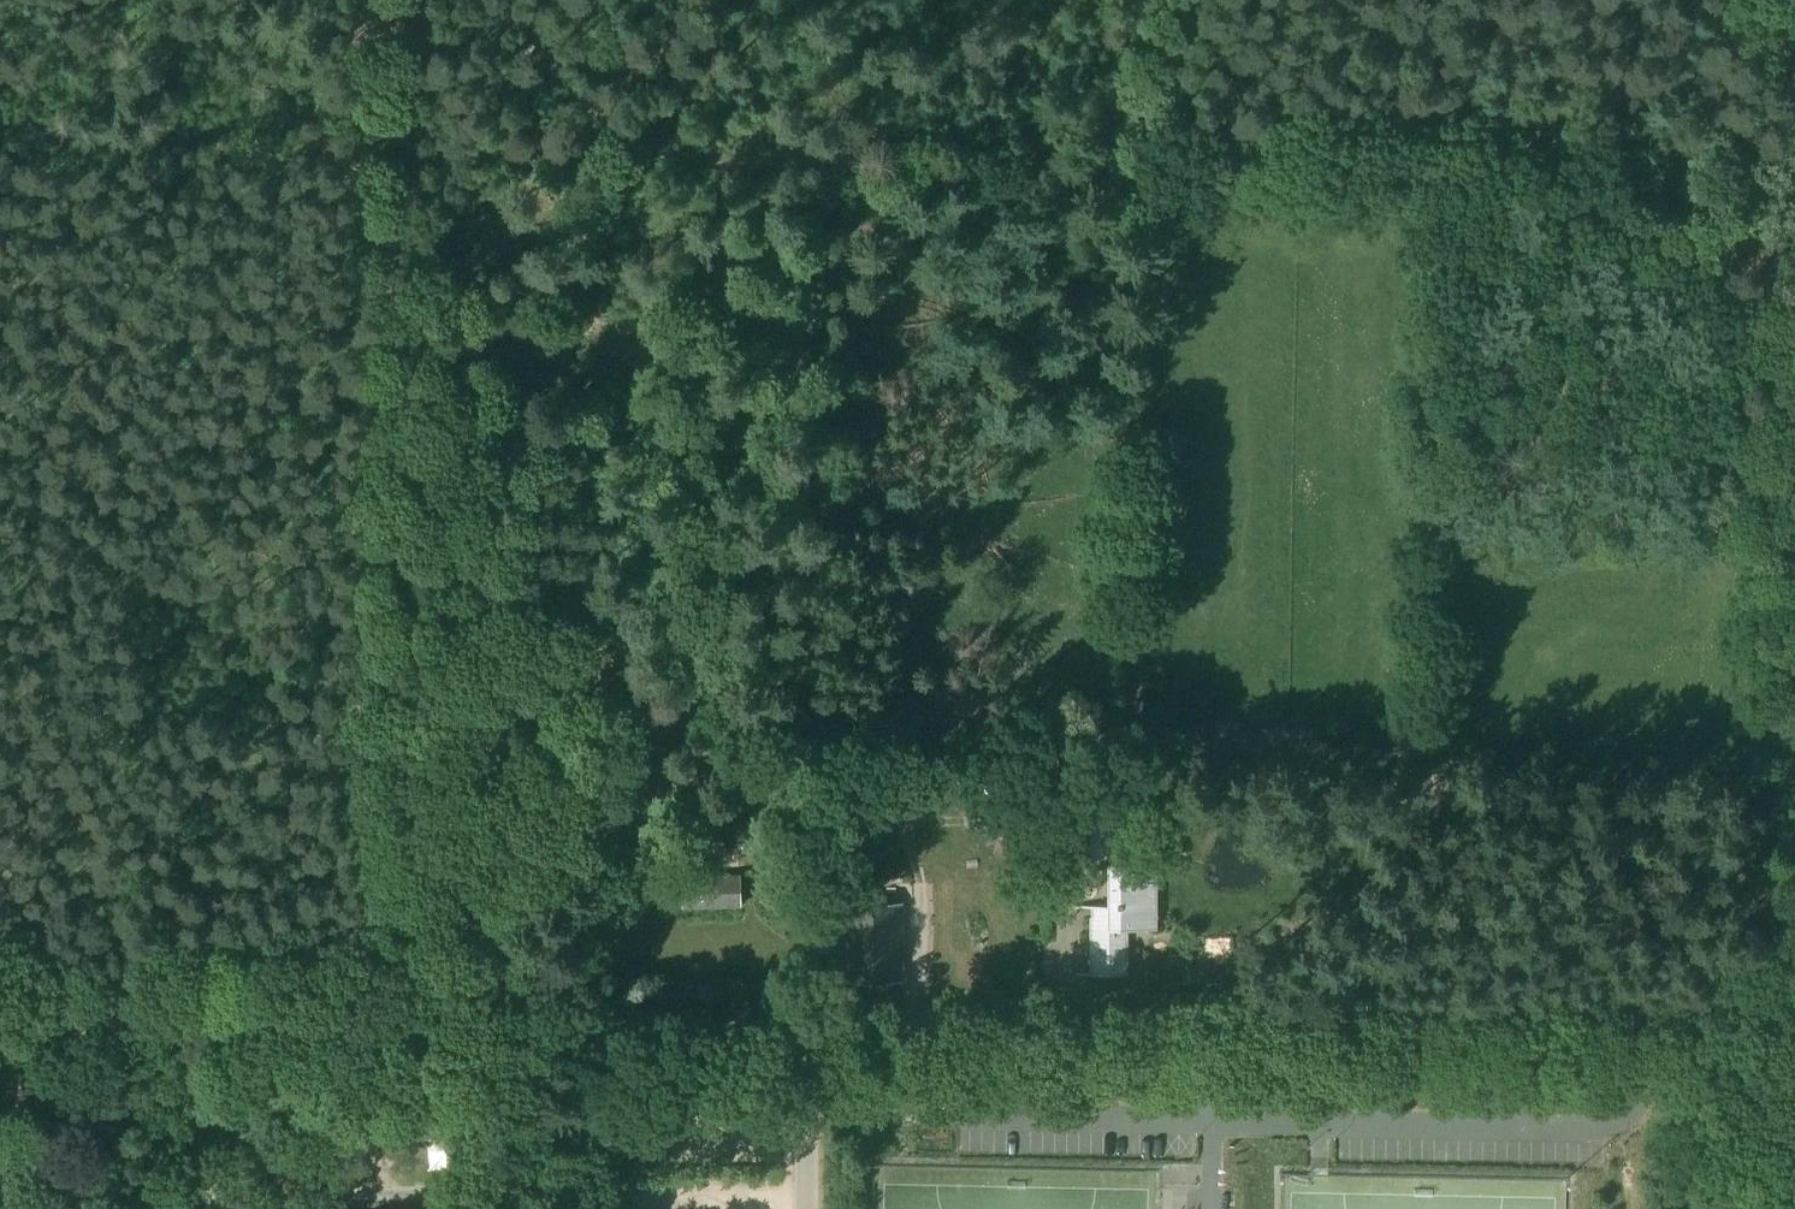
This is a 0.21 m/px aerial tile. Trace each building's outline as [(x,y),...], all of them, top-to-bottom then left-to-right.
[(1090,833),(1090,834),(1090,859),(1125,859),(1124,832),(1113,833),(1113,806),(1092,805),(1091,815),(1095,815),(1095,832),(1090,833)] [(1156,928),(1156,924),(1156,863),(1109,863),(1109,907),(1095,907),(1095,917),(1092,917),(1091,975),(1126,975),(1127,928),(1156,928)] [(741,905),(740,877),(682,878),(683,907),(741,905)] [(873,980),(872,904),(842,905),(843,980),(873,980)] [(872,904),(873,980),(902,979),(901,904),(872,904)] [(415,1126),(426,1165),(451,1159),(440,1120),(415,1126)]
